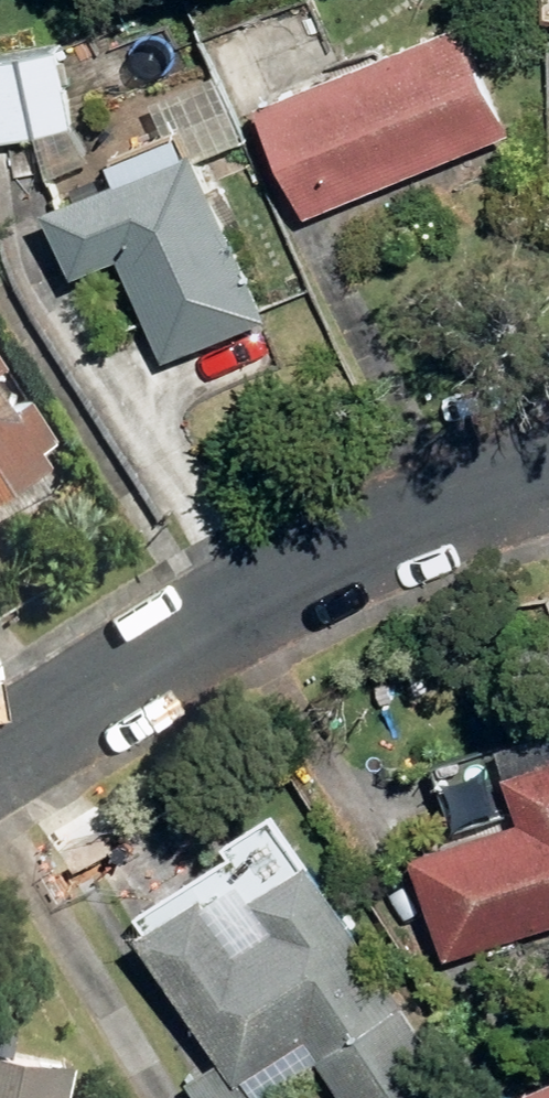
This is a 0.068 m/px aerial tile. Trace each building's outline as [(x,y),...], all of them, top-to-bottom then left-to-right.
[(251,117),(297,227),(506,141),(462,31),(251,117)] [(41,139),(26,60),(0,66),(0,147),(41,139)] [(196,168),(240,151),(211,82),(159,104),(183,159),(190,156),(196,168)] [(266,326),(196,168),(190,156),(183,159),(138,178),(40,219),(72,286),(114,266),(163,366),(266,326)] [(41,467),(33,455),(51,448),(19,400),(3,411),(0,407),(0,495),(41,467)] [(436,957),(548,922),(548,754),(494,770),(508,818),(402,850),(436,957)] [(236,1077),(296,1037),(336,1097),(408,1097),(442,1076),(295,858),(233,901),(250,927),(221,946),(182,889),(122,928),(209,1059),(227,1084),(236,1077)] [(57,1063),(0,1052),(0,1097),(49,1097),(57,1063)] [(177,1079),(189,1097),(250,1097),(236,1077),(227,1084),(209,1059),(177,1079)] [(509,1097),(548,1097),(548,1077),(508,1097),(509,1097)]
